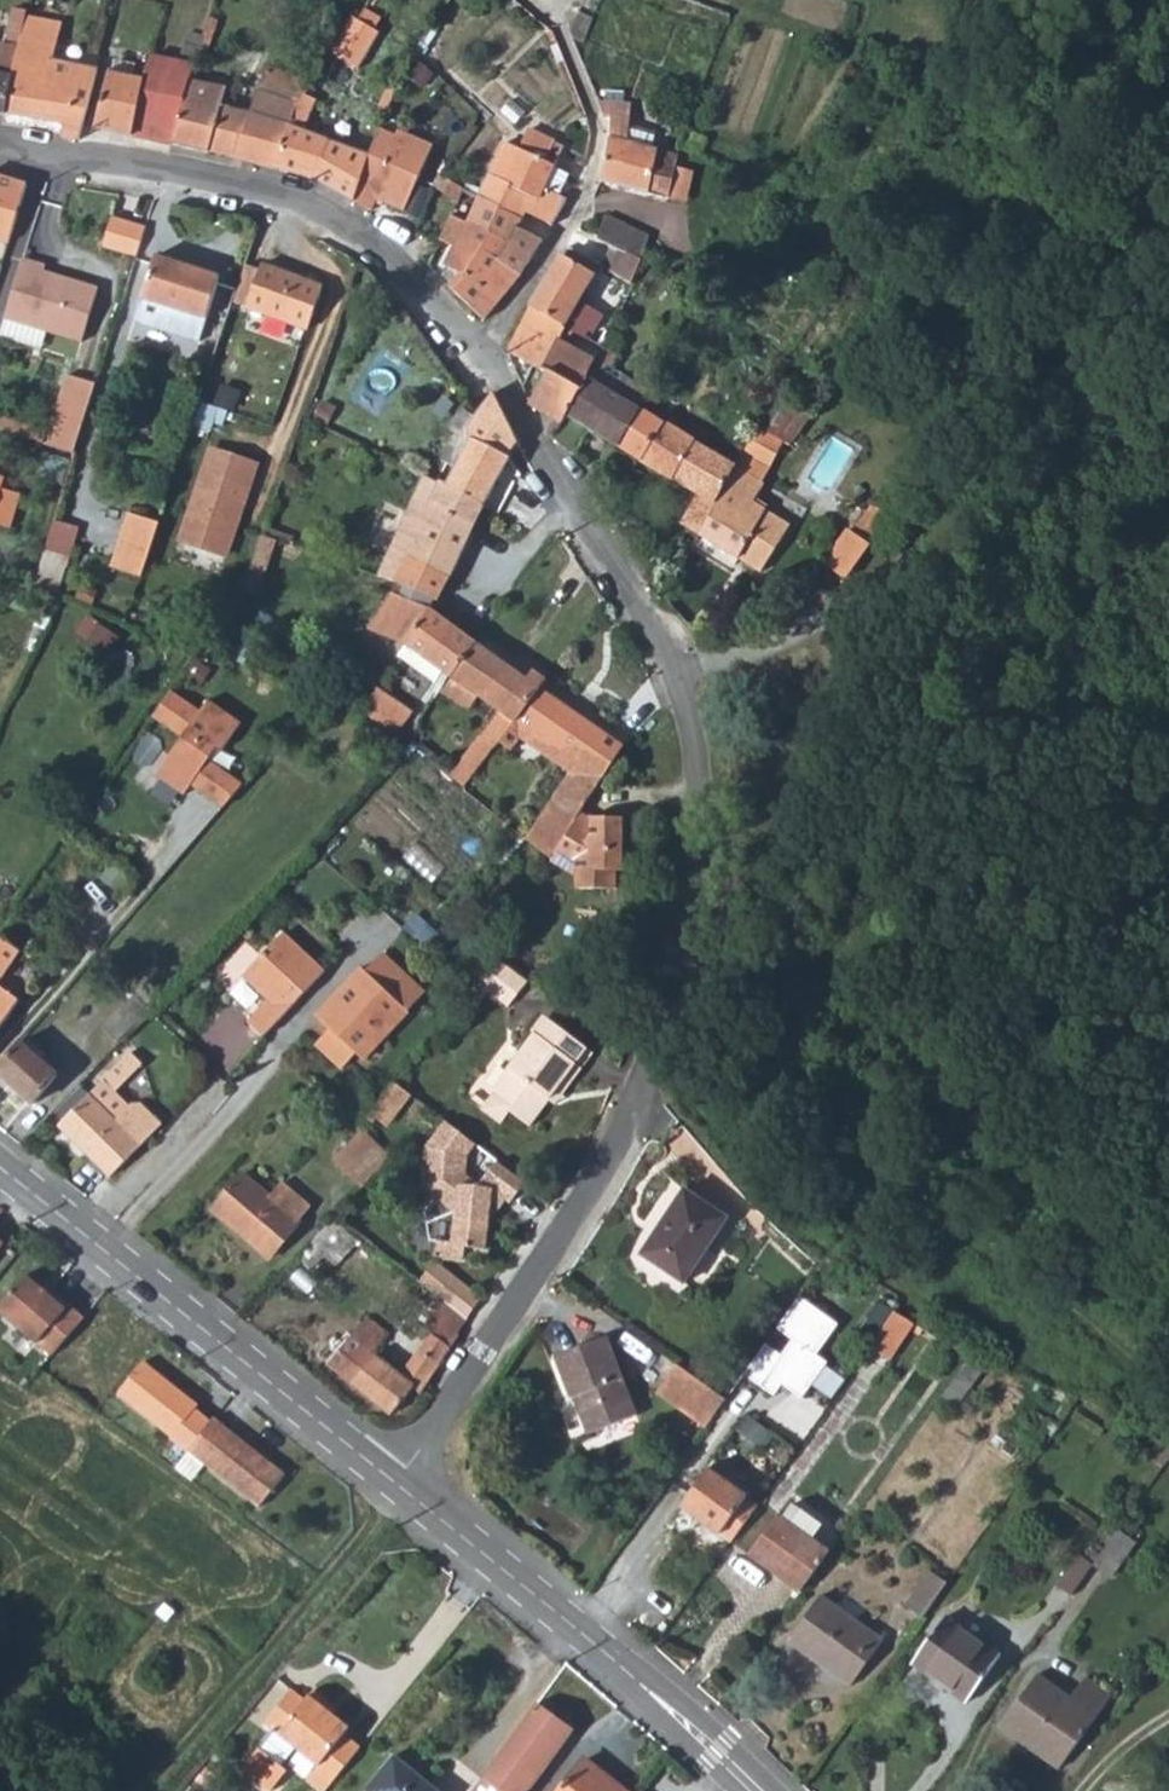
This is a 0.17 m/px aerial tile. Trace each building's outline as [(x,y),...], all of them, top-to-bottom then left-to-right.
[(2,115),(10,73),(24,17),(9,14),(0,57),(0,114),(2,115)] [(591,20),(577,14),(569,29),(585,35),(591,20)] [(356,15),(333,54),(361,70),(383,32),(356,15)] [(61,23),(24,17),(10,73),(2,115),(62,125),(61,137),(78,140),(82,126),(97,70),(73,64),(69,88),(52,85),(56,59),(61,23)] [(109,74),(94,128),(131,136),(141,93),(183,104),(191,78),(201,43),(204,35),(189,30),(178,65),(151,58),(143,82),(109,74)] [(69,88),(73,64),(56,59),(52,85),(69,88)] [(251,112),(233,159),(269,167),(300,100),(310,86),(267,70),(251,112)] [(227,89),(191,78),(183,104),(171,145),(207,153),(222,105),(227,89)] [(606,104),(598,102),(605,119),(610,120),(609,137),(599,181),(668,200),(676,169),(678,160),(670,155),(651,150),(629,144),(629,129),(631,106),(626,105),(626,92),(606,90),(606,104)] [(131,136),(171,145),(183,104),(141,93),(131,136)] [(356,203),(371,154),(328,139),(301,130),(309,118),(316,104),(300,100),(269,167),(313,177),(356,203)] [(251,112),(222,105),(207,153),(233,159),(251,112)] [(381,129),(371,154),(356,203),(372,210),(378,201),(406,212),(420,178),(436,189),(441,171),(448,155),(398,130),(397,137),(381,129)] [(655,136),(629,129),(629,144),(651,150),(655,136)] [(525,212),(552,224),(566,198),(560,195),(570,175),(554,168),(565,147),(529,130),(519,149),(506,144),(479,197),(477,202),(520,221),(525,212)] [(693,173),(676,169),(668,200),(685,205),(693,173)] [(446,216),(448,218),(465,226),(466,224),(477,202),(479,197),(441,171),(436,189),(455,201),(446,216)] [(13,244),(31,181),(0,172),(0,239),(13,244)] [(506,246),(517,227),(520,221),(477,202),(466,224),(506,246)] [(525,212),(520,221),(547,233),(552,224),(525,212)] [(145,228),(111,217),(101,250),(135,260),(145,228)] [(605,217),(598,240),(641,260),(645,254),(649,240),(605,217)] [(444,264),(440,276),(453,290),(484,317),(519,275),(496,263),(506,246),(466,224),(465,226),(448,218),(438,241),(431,258),(444,264)] [(517,227),(506,246),(496,263),(519,275),(544,239),(517,227)] [(593,247),(575,236),(567,249),(632,284),(641,260),(598,240),(597,239),(593,247)] [(594,276),(562,255),(529,308),(565,328),(578,335),(584,338),(588,331),(568,318),(575,307),(594,276)] [(440,276),(444,264),(431,258),(428,264),(440,276)] [(218,281),(156,260),(142,301),(147,303),(205,322),(218,281)] [(45,270),(22,263),(3,323),(79,347),(95,293),(43,276),(45,270)] [(257,274),(243,268),(231,306),(307,333),(322,290),(260,267),(257,274)] [(200,339),(205,322),(147,303),(141,320),(200,339)] [(595,319),(575,307),(568,318),(588,331),(595,319)] [(506,350),(532,366),(541,360),(545,362),(565,328),(529,308),(506,350)] [(530,403),(559,422),(595,362),(571,349),(578,335),(565,328),(545,362),(540,371),(544,374),(530,403)] [(584,429),(616,447),(639,413),(638,412),(648,394),(639,388),(636,387),(626,404),(601,387),(620,356),(604,347),(603,349),(595,362),(559,422),(550,437),(569,452),(584,429)] [(46,445),(75,455),(96,385),(67,377),(46,445)] [(452,469),(444,485),(484,508),(509,459),(507,456),(516,440),(493,393),(476,413),(471,419),(460,411),(446,428),(458,439),(466,444),(461,454),(446,447),(438,462),(452,469)] [(695,446),(639,413),(616,447),(674,481),(695,446)] [(779,414),(766,431),(784,443),(790,446),(804,427),(779,414)] [(759,427),(736,470),(757,481),(765,467),(769,470),(784,443),(766,431),(759,427)] [(263,463),(215,446),(182,541),(231,558),(263,463)] [(674,481),(687,489),(709,454),(695,446),(674,481)] [(675,522),(698,536),(736,470),(709,454),(687,489),(692,492),(675,522)] [(767,487),(757,481),(736,470),(698,536),(761,572),(789,525),(756,506),(767,487)] [(461,551),(468,537),(484,508),(444,485),(434,480),(433,483),(424,478),(391,545),(405,551),(403,557),(448,579),(461,551)] [(10,529),(20,498),(0,491),(0,525),(10,529)] [(111,572),(139,582),(148,554),(153,539),(156,530),(128,520),(111,572)] [(77,532),(53,525),(31,593),(56,601),(77,532)] [(849,576),(874,543),(851,526),(826,559),(849,576)] [(469,555),(476,540),(468,537),(461,551),(469,555)] [(172,545),(153,539),(148,554),(167,559),(172,545)] [(391,545),(374,579),(390,585),(391,582),(403,557),(405,551),(391,545)] [(436,602),(448,579),(403,557),(391,582),(436,602)] [(431,683),(441,690),(442,687),(445,684),(475,644),(428,608),(391,593),(364,629),(402,644),(395,656),(432,680),(431,683)] [(450,775),(466,787),(499,741),(537,690),(475,644),(445,684),(442,687),(495,724),(483,739),(480,738),(450,775)] [(371,687),(358,710),(368,716),(372,710),(401,726),(409,710),(382,693),(386,686),(378,681),(374,689),(371,687)] [(570,773),(525,842),(552,861),(580,811),(620,746),(538,688),(537,690),(499,741),(510,749),(519,737),(524,729),(575,765),(570,773)] [(200,711),(169,690),(150,719),(180,739),(155,775),(184,794),(191,784),(221,805),(241,782),(208,760),(218,746),(223,749),(241,723),(208,700),(200,711)] [(575,765),(524,729),(519,737),(570,773),(575,765)] [(589,818),(580,811),(552,861),(576,876),(575,888),(614,888),(615,865),(621,865),(618,840),(622,840),(623,818),(589,818)] [(0,934),(0,975),(17,952),(12,949),(28,926),(19,919),(23,914),(18,909),(0,934)] [(323,973),(283,933),(241,977),(266,1001),(245,1022),(261,1038),(323,973)] [(364,974),(360,970),(330,1000),(334,1004),(317,1021),(327,1031),(313,1046),(339,1071),(353,1056),(360,1062),(378,1043),(391,1029),(390,1028),(403,1014),(404,1015),(422,997),(380,956),(364,974)] [(501,1003),(521,978),(493,956),(476,983),(486,991),(501,1003)] [(478,1001),(486,991),(476,983),(469,995),(478,1001)] [(18,1002),(0,990),(0,1028),(18,1002)] [(552,1106),(561,1096),(579,1073),(575,1069),(588,1053),(545,1019),(489,1091),(490,1092),(509,1107),(505,1112),(524,1127),(546,1101),(552,1106)] [(19,1042),(0,1065),(0,1078),(32,1105),(57,1075),(19,1042)] [(138,1064),(129,1055),(55,1129),(107,1180),(140,1146),(161,1125),(140,1104),(130,1104),(114,1089),(138,1064)] [(382,1101),(396,1085),(397,1083),(382,1072),(345,1114),(360,1127),(372,1112),(382,1101)] [(410,1096),(396,1085),(382,1101),(396,1112),(410,1096)] [(496,1124),(505,1112),(509,1107),(490,1092),(477,1111),(496,1124)] [(382,1101),(372,1112),(386,1124),(396,1112),(382,1101)] [(507,1204),(524,1182),(496,1161),(479,1184),(465,1172),(465,1157),(474,1144),(444,1121),(424,1146),(419,1185),(452,1211),(448,1246),(463,1248),(483,1251),(487,1220),(502,1201),(507,1204)] [(331,1159),(361,1186),(390,1157),(359,1130),(331,1159)] [(266,1198),(237,1175),(208,1212),(267,1260),(296,1222),(295,1221),(307,1206),(277,1183),(266,1198)] [(723,1220),(682,1192),(639,1257),(680,1284),(723,1220)] [(462,1262),(463,1248),(448,1246),(433,1244),(432,1259),(462,1262)] [(442,1303),(466,1322),(480,1302),(444,1274),(435,1273),(423,1288),(442,1303)] [(23,1275),(0,1302),(0,1315),(34,1344),(35,1343),(50,1356),(82,1318),(67,1306),(68,1305),(48,1288),(45,1293),(23,1275)] [(837,1323),(797,1296),(775,1328),(792,1339),(781,1355),(765,1344),(744,1375),(772,1394),(779,1384),(801,1399),(826,1363),(815,1355),(837,1323)] [(857,1333),(872,1343),(895,1307),(881,1297),(857,1333)] [(409,1390),(417,1395),(456,1338),(454,1336),(466,1322),(442,1303),(432,1316),(436,1319),(397,1375),(368,1354),(383,1335),(362,1319),(326,1366),(390,1416),(409,1390)] [(883,1365),(911,1326),(891,1316),(866,1352),(883,1365)] [(603,1339),(551,1359),(568,1402),(573,1401),(587,1437),(634,1420),(603,1339)] [(140,1364),(115,1397),(170,1439),(169,1441),(186,1454),(188,1452),(210,1423),(194,1411),(197,1407),(140,1364)] [(725,1400),(677,1367),(658,1394),(706,1427),(725,1400)] [(985,1374),(974,1367),(949,1403),(962,1411),(973,1396),(971,1395),(985,1374)] [(210,1423),(188,1452),(260,1508),(286,1474),(213,1419),(210,1423)] [(1158,1485),(1168,1469),(1168,1449),(1165,1446),(1144,1475),(1158,1485)] [(678,1508),(727,1545),(755,1508),(704,1471),(678,1508)] [(818,1526),(785,1502),(744,1557),(797,1594),(827,1554),(808,1540),(818,1526)] [(1141,1547),(1123,1534),(1104,1561),(1094,1573),(1112,1586),(1141,1547)] [(1084,1567),(1094,1573),(1104,1561),(1094,1554),(1084,1567)] [(1057,1593),(1072,1603),(1094,1573),(1084,1567),(1079,1563),(1057,1593)] [(905,1612),(922,1624),(948,1591),(930,1579),(905,1612)] [(885,1649),(823,1604),(790,1648),(853,1693),(885,1649)] [(1000,1661),(947,1623),(913,1670),(967,1709),(1000,1661)] [(1068,1704),(1038,1681),(1000,1732),(1058,1775),(1110,1704),(1083,1685),(1068,1704)] [(331,1790),(362,1750),(345,1737),(350,1730),(334,1717),(324,1709),(328,1703),(316,1694),(304,1708),(279,1739),(273,1735),(243,1775),(263,1790),(278,1790),(289,1776),(283,1772),(296,1754),(319,1770),(314,1776),(331,1790)] [(273,1735),(279,1739),(304,1708),(290,1697),(265,1729),(273,1735)] [(338,1712),(328,1703),(324,1709),(334,1717),(338,1712)] [(536,1706),(485,1777),(505,1790),(529,1790),(572,1732),(536,1706)] [(396,1757),(369,1790),(437,1790),(396,1757)] [(587,1762),(564,1790),(624,1790),(587,1762)] [(485,1777),(475,1790),(505,1790),(485,1777)]
